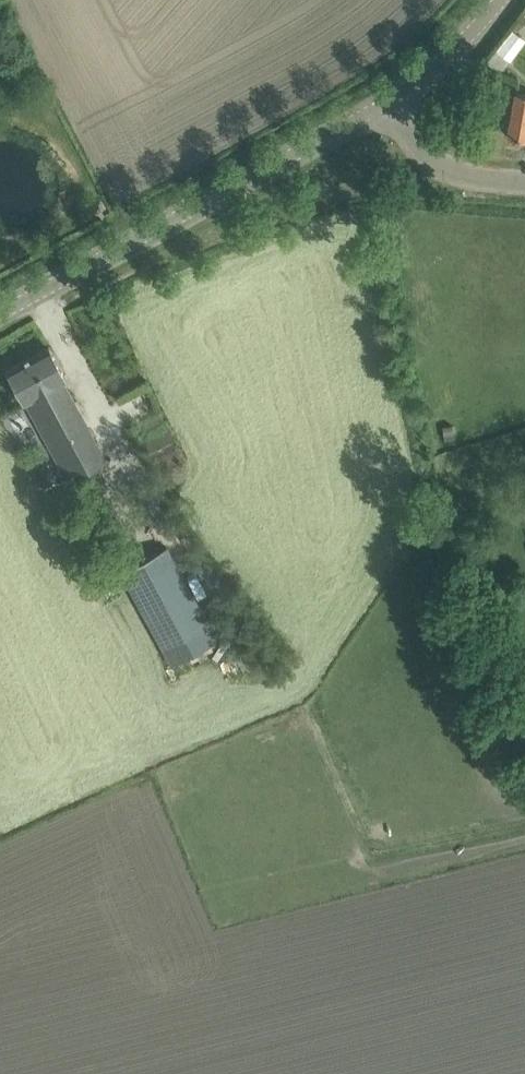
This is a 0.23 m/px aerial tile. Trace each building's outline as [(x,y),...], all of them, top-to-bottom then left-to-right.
[(515,91),(508,135),(524,138),(524,93),(515,91)] [(66,380),(68,379),(49,346),(7,369),(26,404),(28,403),(70,480),(109,459),(66,380)] [(169,547),(123,572),(164,649),(210,624),(169,547)]
